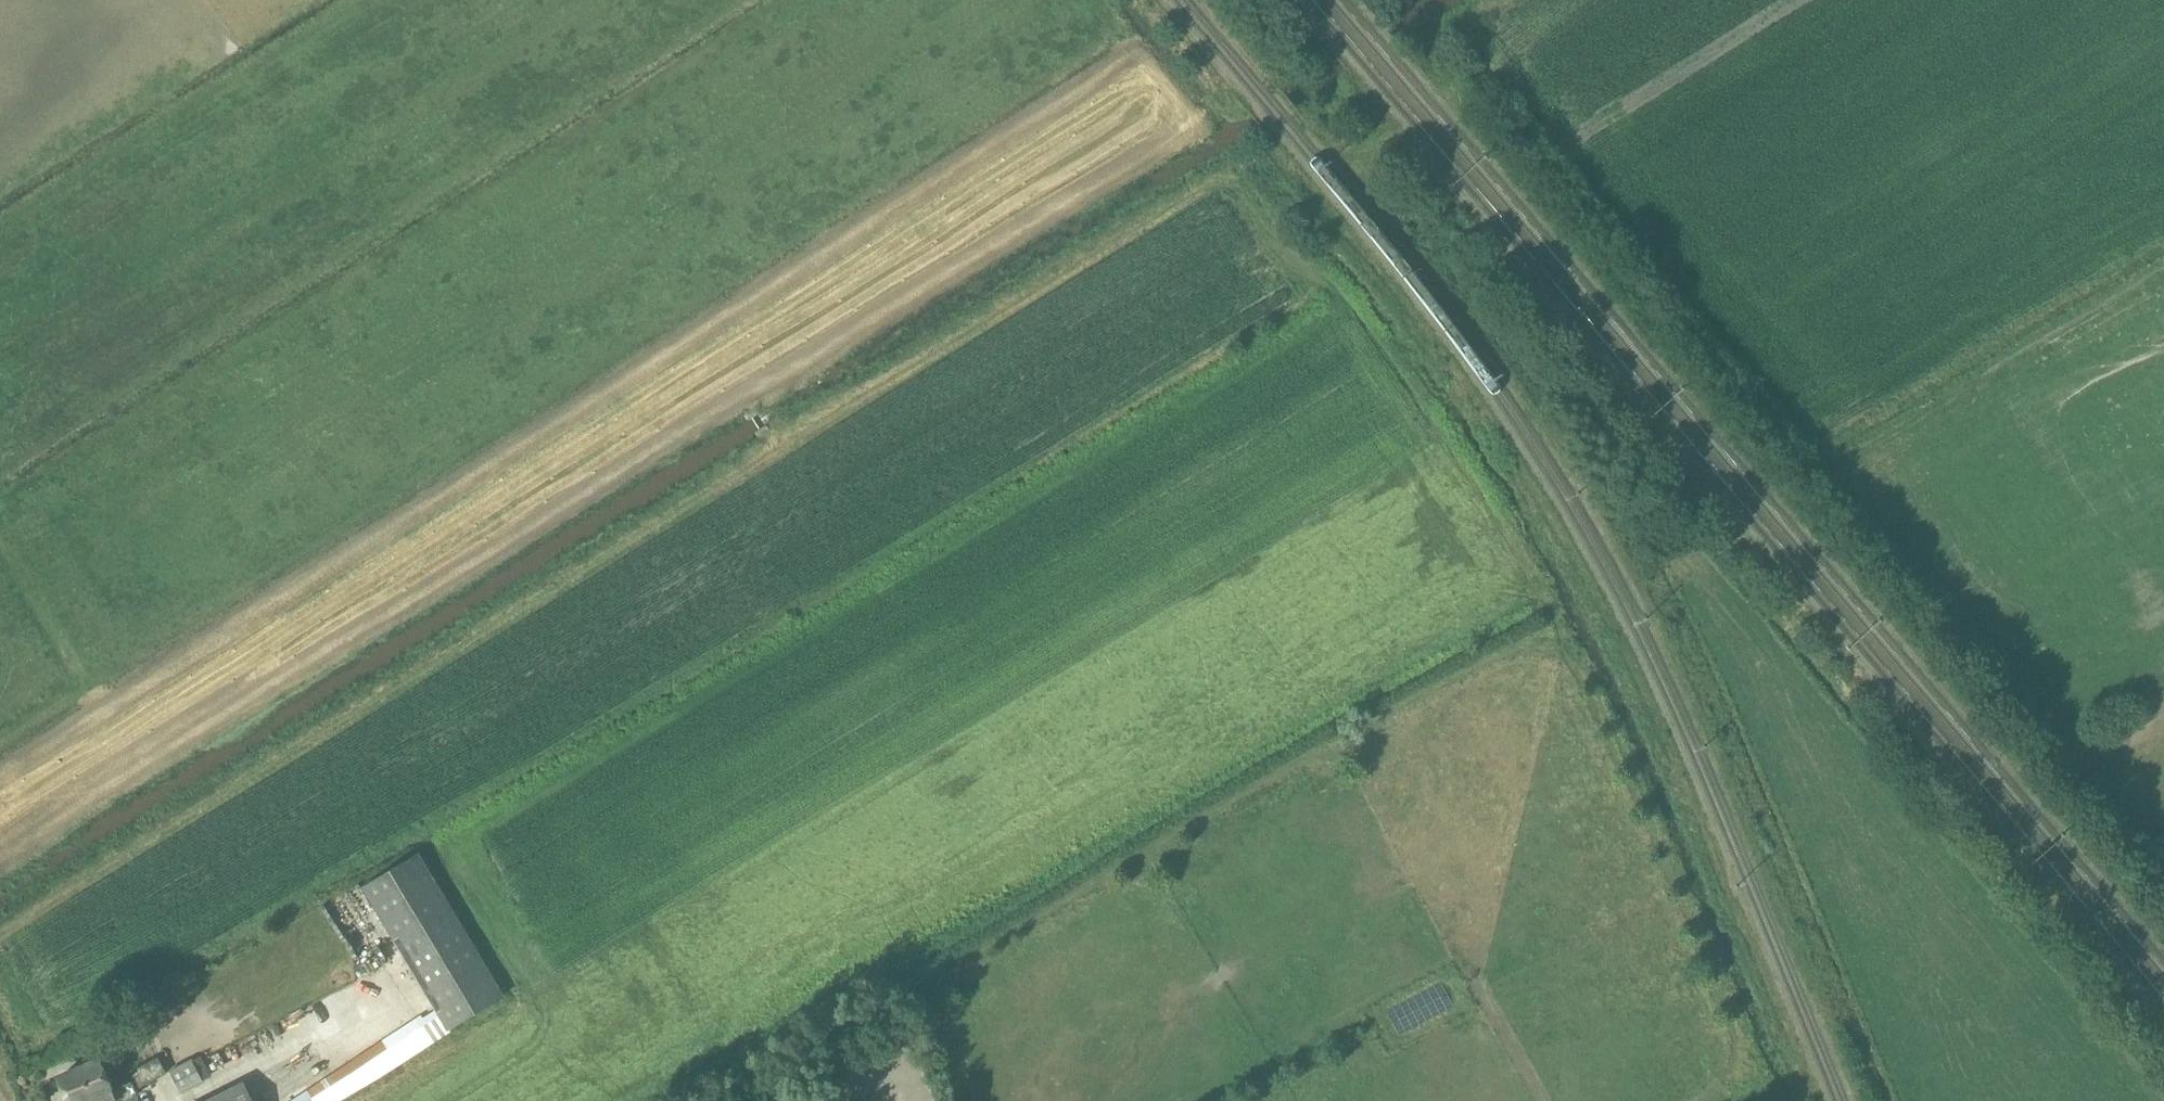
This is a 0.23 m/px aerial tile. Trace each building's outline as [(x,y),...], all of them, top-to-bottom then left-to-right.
[(417,853),(361,887),(447,1029),(503,995),(417,853)] [(139,1088),(166,1074),(158,1057),(130,1071),(139,1088)] [(113,1089),(99,1059),(58,1078),(69,1100),(123,1100),(137,1095),(131,1081),(113,1089)] [(191,1059),(169,1071),(181,1094),(203,1082),(191,1059)] [(204,1100),(253,1100),(243,1081),(204,1100)]
